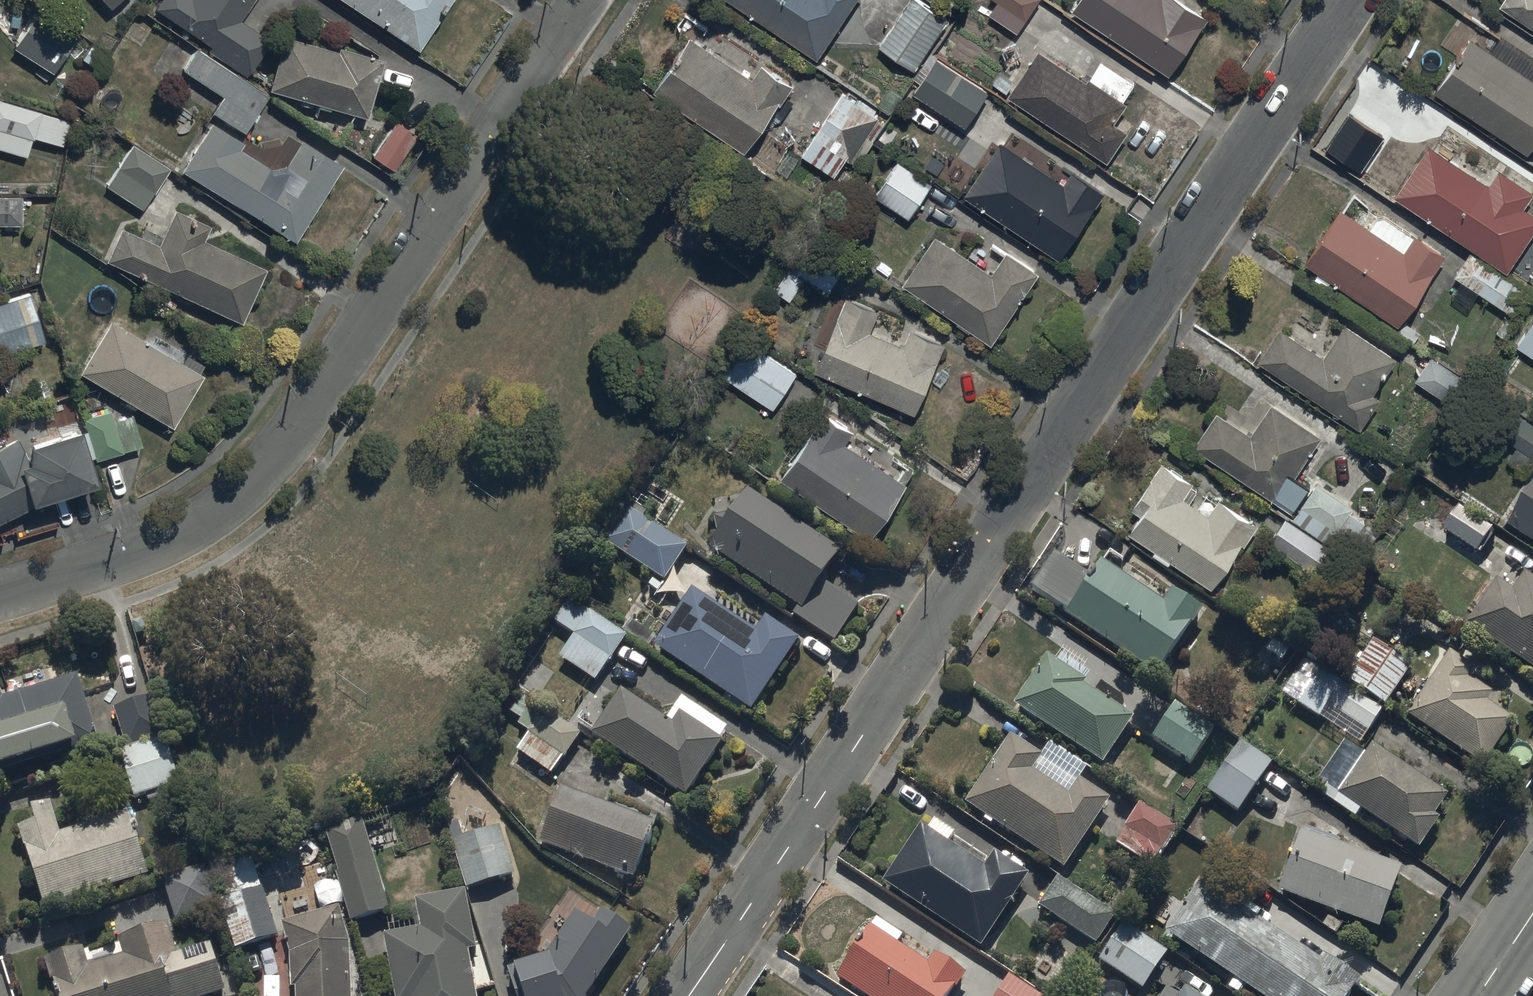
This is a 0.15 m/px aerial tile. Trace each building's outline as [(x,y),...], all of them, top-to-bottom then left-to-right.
[(154,5),(213,43),(209,50),(246,75),(270,38),(241,19),(253,0),(157,0),(154,5)] [(420,49),(452,0),(345,0),(420,49)] [(820,58),(857,0),(731,0),(820,58)] [(880,43),(917,67),(950,17),(924,0),(908,0),(880,43)] [(989,12),(1017,32),(1039,0),(997,0),(989,12)] [(1073,7),(1171,73),(1210,16),(1186,0),(1077,0),(1073,7)] [(1500,4),(1532,26),(1532,0),(1502,0),(1500,4)] [(79,35),(38,8),(14,45),(55,72),(79,35)] [(1435,87),(1528,154),(1532,148),(1532,52),(1498,27),(1485,45),(1472,35),(1435,87)] [(653,88),(655,90),(748,152),(794,81),(763,60),(753,75),(690,33),(653,88)] [(285,35),(270,88),(301,96),(299,103),(314,108),(316,101),(319,102),(318,106),(331,110),(332,105),(369,115),(385,57),(340,45),(339,50),(285,35)] [(1040,48),(1009,94),(1108,160),(1128,129),(1115,120),(1128,100),(1089,73),(1086,79),(1040,48)] [(182,70),(223,95),(213,111),(246,131),(269,94),(195,49),(182,70)] [(937,53),(913,89),(966,125),(990,89),(937,53)] [(888,120),(841,90),(800,153),(834,175),(846,156),(860,165),(874,142),(880,145),(889,131),(883,128),(888,120)] [(0,96),(0,149),(27,157),(33,137),(62,145),(70,119),(42,111),(42,109),(0,96)] [(397,119),(374,155),(394,168),(418,133),(397,119)] [(245,140),(212,120),(183,167),(297,237),(342,161),(301,136),(285,163),(271,165),(240,147),(245,140)] [(1000,137),(965,193),(1061,257),(1106,191),(1072,169),(1064,180),(1000,137)] [(1395,195),(1508,269),(1532,230),(1532,210),(1526,205),(1532,194),(1532,186),(1500,165),(1490,181),(1430,141),(1395,195)] [(142,209),(170,167),(133,142),(105,184),(142,209)] [(900,161),(876,194),(909,218),(922,200),(949,219),(959,205),(900,161)] [(0,196),(0,224),(23,224),(23,196),(0,196)] [(213,226),(175,208),(160,242),(121,225),(106,259),(244,321),(268,268),(206,241),(213,226)] [(1340,208),(1306,263),(1400,322),(1443,254),(1380,214),(1371,228),(1340,208)] [(851,255),(813,233),(810,231),(778,284),(796,295),(806,278),(829,292),(851,255)] [(937,232),(903,282),(991,342),(1040,270),(1008,248),(993,270),(937,232)] [(1470,251),(1455,273),(1513,313),(1518,306),(1526,311),(1532,302),(1532,298),(1526,293),(1528,290),(1470,251)] [(0,301),(0,354),(45,340),(30,292),(0,301)] [(847,294),(815,370),(916,412),(946,341),(910,326),(903,343),(872,330),(881,308),(847,294)] [(150,341),(111,317),(78,372),(171,429),(204,374),(197,369),(201,362),(154,333),(150,341)] [(1516,345),(1532,357),(1532,320),(1516,345)] [(1280,324),(1257,359),(1362,428),(1368,419),(1375,424),(1383,412),(1374,406),(1381,396),(1373,391),(1396,357),(1344,322),(1323,353),(1280,324)] [(746,335),(722,370),(774,406),(798,371),(746,335)] [(1430,353),(1414,378),(1464,410),(1480,385),(1430,353)] [(1286,515),(1349,559),(1372,524),(1353,511),(1356,506),(1317,479),(1314,484),(1296,472),(1322,433),(1272,399),(1250,432),(1217,410),(1194,444),(1277,500),(1273,507),(1286,515)] [(134,412),(114,417),(112,408),(85,416),(97,460),(143,447),(134,412)] [(825,411),(780,475),(870,537),(908,483),(848,442),(855,432),(825,411)] [(1523,416),(1508,439),(1517,444),(1506,461),(1529,476),(1532,469),(1532,423),(1523,416)] [(80,426),(23,443),(19,435),(0,444),(0,523),(41,504),(39,499),(99,481),(80,426)] [(1198,489),(1192,485),(1194,483),(1163,460),(1129,506),(1140,515),(1128,531),(1151,548),(1149,550),(1168,564),(1171,560),(1212,589),(1261,522),(1221,492),(1214,501),(1204,494),(1196,504),(1190,500),(1198,489)] [(746,491),(708,550),(798,608),(792,617),(835,644),(859,607),(822,583),(841,553),(746,491)] [(1513,525),(1512,526),(1532,541),(1532,495),(1521,512),(1516,509),(1508,521),(1513,525)] [(628,510),(606,544),(665,583),(688,549),(628,510)] [(1349,559),(1286,515),(1269,541),(1332,583),(1349,559)] [(1069,614),(1064,620),(1155,681),(1201,612),(1172,592),(1164,605),(1099,561),(1089,576),(1057,554),(1033,590),(1069,614)] [(1467,627),(1532,673),(1532,581),(1523,574),(1512,591),(1498,582),(1467,627)] [(694,590),(654,648),(751,715),(801,642),(766,618),(756,633),(694,590)] [(573,637),(558,659),(595,683),(626,637),(568,598),(551,623),(573,637)] [(1346,683),(1384,712),(1412,669),(1373,643),(1346,683)] [(1013,705),(1015,707),(1104,768),(1136,721),(1086,686),(1088,684),(1080,678),(1088,666),(1061,648),(1052,661),(1046,657),(1013,705)] [(1450,652),(1405,716),(1483,770),(1515,723),(1488,704),(1494,696),(1471,680),(1477,671),(1450,652)] [(1384,712),(1346,683),(1342,689),(1315,671),(1293,704),(1318,720),(1327,707),(1369,735),(1384,712)] [(0,686),(0,776),(100,745),(80,678),(5,701),(0,686)] [(622,691),(591,737),(687,801),(724,744),(720,742),(728,731),(680,699),(666,720),(622,691)] [(156,698),(116,711),(127,748),(167,736),(156,698)] [(1178,704),(1153,738),(1191,766),(1216,731),(1178,704)] [(551,777),(581,735),(546,710),(516,751),(524,757),(513,772),(533,786),(543,772),(551,777)] [(1011,736),(965,806),(1064,872),(1110,802),(1078,781),(1086,769),(1049,744),(1041,756),(1011,736)] [(169,737),(117,753),(132,801),(183,785),(169,737)] [(1244,740),(1207,794),(1238,816),(1276,762),(1244,740)] [(1375,745),(1338,797),(1419,855),(1442,822),(1435,817),(1449,797),(1375,745)] [(561,789),(539,848),(631,883),(653,824),(561,789)] [(1142,804),(1115,846),(1152,869),(1178,828),(1142,804)] [(58,827),(22,837),(46,912),(150,878),(137,837),(142,836),(139,826),(134,828),(129,814),(61,835),(58,827)] [(921,826),(882,884),(982,952),(1031,879),(938,816),(928,831),(921,826)] [(391,912),(363,821),(323,833),(352,925),(391,912)] [(502,826),(451,841),(466,892),(517,877),(502,826)] [(1304,826),(1278,896),(1379,933),(1403,870),(1339,846),(1341,840),(1304,826)] [(211,873),(235,953),(280,939),(265,889),(262,890),(253,861),(211,873)] [(208,867),(163,880),(175,924),(221,912),(208,867)] [(1166,933),(1258,995),(1350,995),(1361,981),(1325,956),(1320,962),(1223,895),(1226,891),(1205,876),(1166,933)] [(1057,878),(1038,907),(1097,947),(1116,918),(1057,878)] [(416,903),(421,931),(385,937),(395,995),(476,995),(468,954),(476,952),(466,894),(416,903)] [(544,961),(509,971),(516,995),(588,995),(631,930),(600,910),(593,922),(562,901),(541,934),(556,943),(544,961)] [(289,954),(291,991),(298,991),(298,995),(354,995),(351,945),(341,908),(281,924),(289,954)] [(837,981),(860,995),(953,995),(966,976),(935,955),(928,965),(898,945),(903,937),(878,920),(837,981)] [(1123,924),(1097,963),(1143,994),(1158,972),(1185,990),(1195,976),(1167,957),(1168,955),(1123,924)] [(210,945),(178,956),(169,926),(119,942),(124,957),(91,967),(85,950),(47,962),(58,995),(221,995),(226,994),(210,945)] [(995,995),(1037,995),(1008,977),(995,995)]
